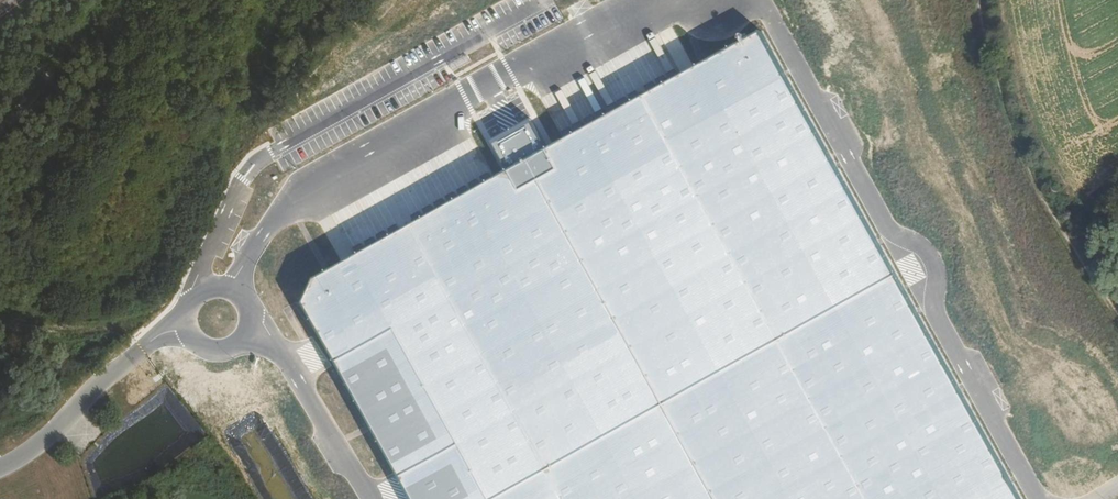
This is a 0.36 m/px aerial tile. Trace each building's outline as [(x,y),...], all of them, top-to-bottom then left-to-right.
[(319,279),(306,303),(415,498),(1022,498),(759,33),(548,150),(534,123),(496,144),(510,172),(319,279)]
